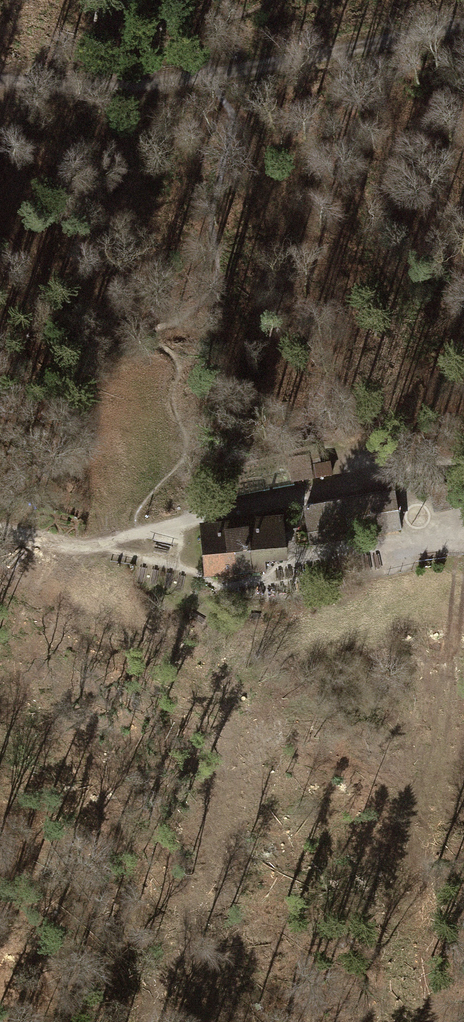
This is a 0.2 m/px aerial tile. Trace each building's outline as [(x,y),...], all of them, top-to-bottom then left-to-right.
[(288,459),(294,484),(334,477),(331,463),(312,466),(310,456),(288,459)] [(446,485),(429,489),(434,512),(451,509),(446,485)] [(305,509),(311,545),(399,531),(393,494),(305,509)] [(286,564),(282,520),(201,528),(206,576),(218,575),(219,581),(241,578),(240,573),(264,571),(264,566),(286,564)]
